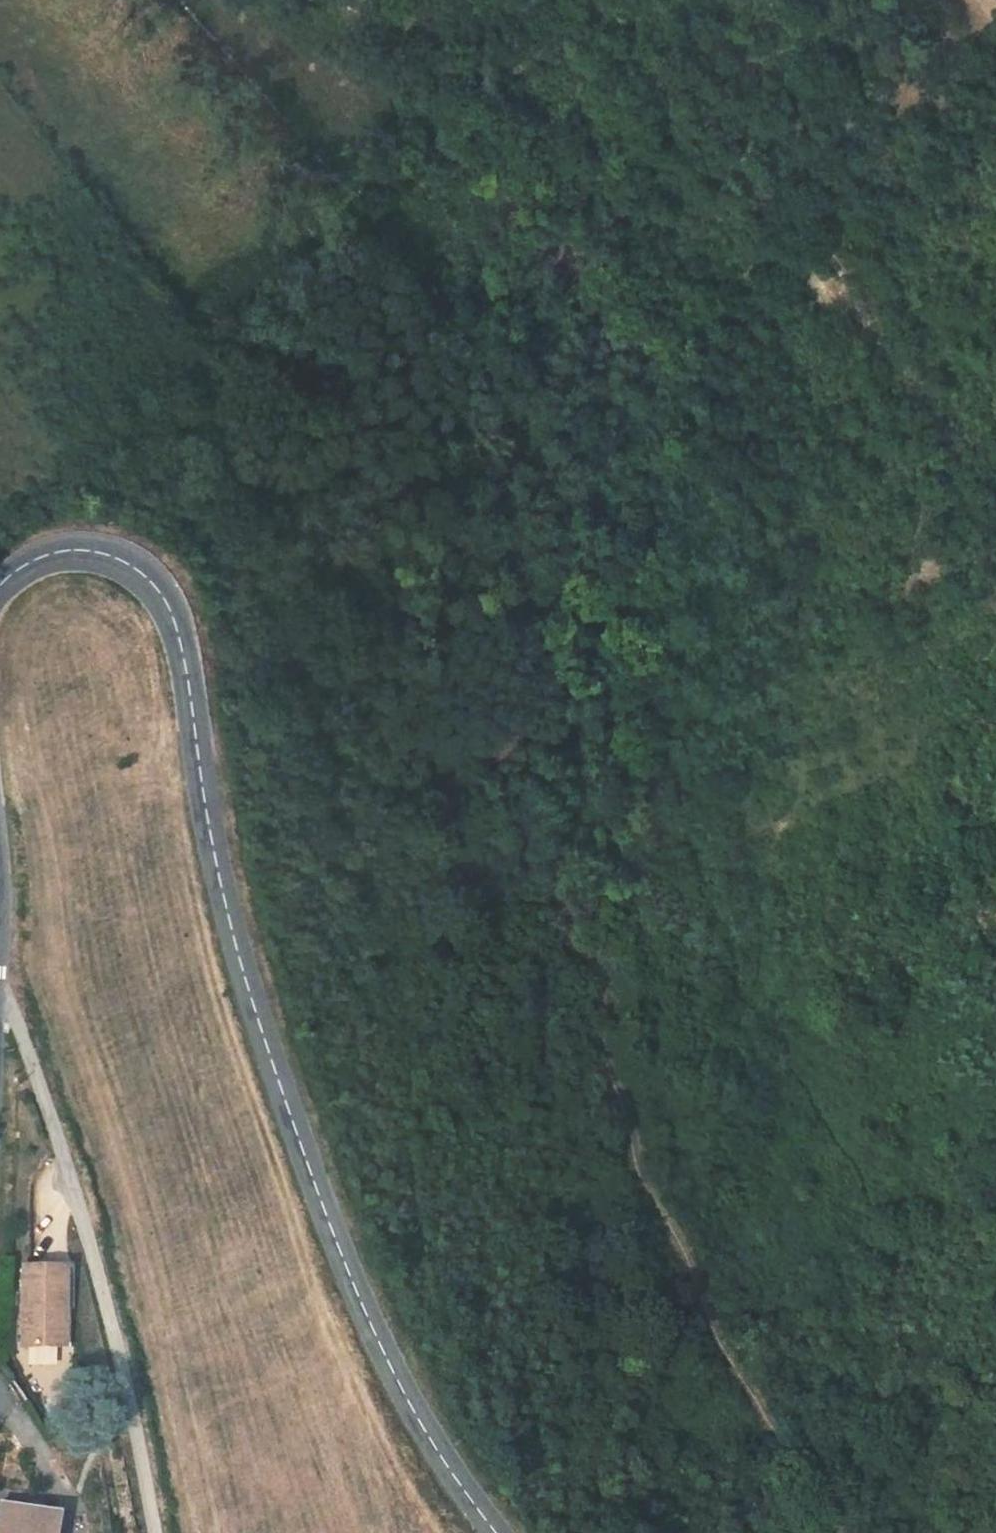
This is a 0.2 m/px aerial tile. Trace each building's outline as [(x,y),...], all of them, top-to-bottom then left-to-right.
[(28,1307),(19,1388),(55,1392),(58,1364),(64,1365),(70,1312),(28,1307)] [(55,1392),(61,1393),(64,1365),(58,1364),(55,1392)]
